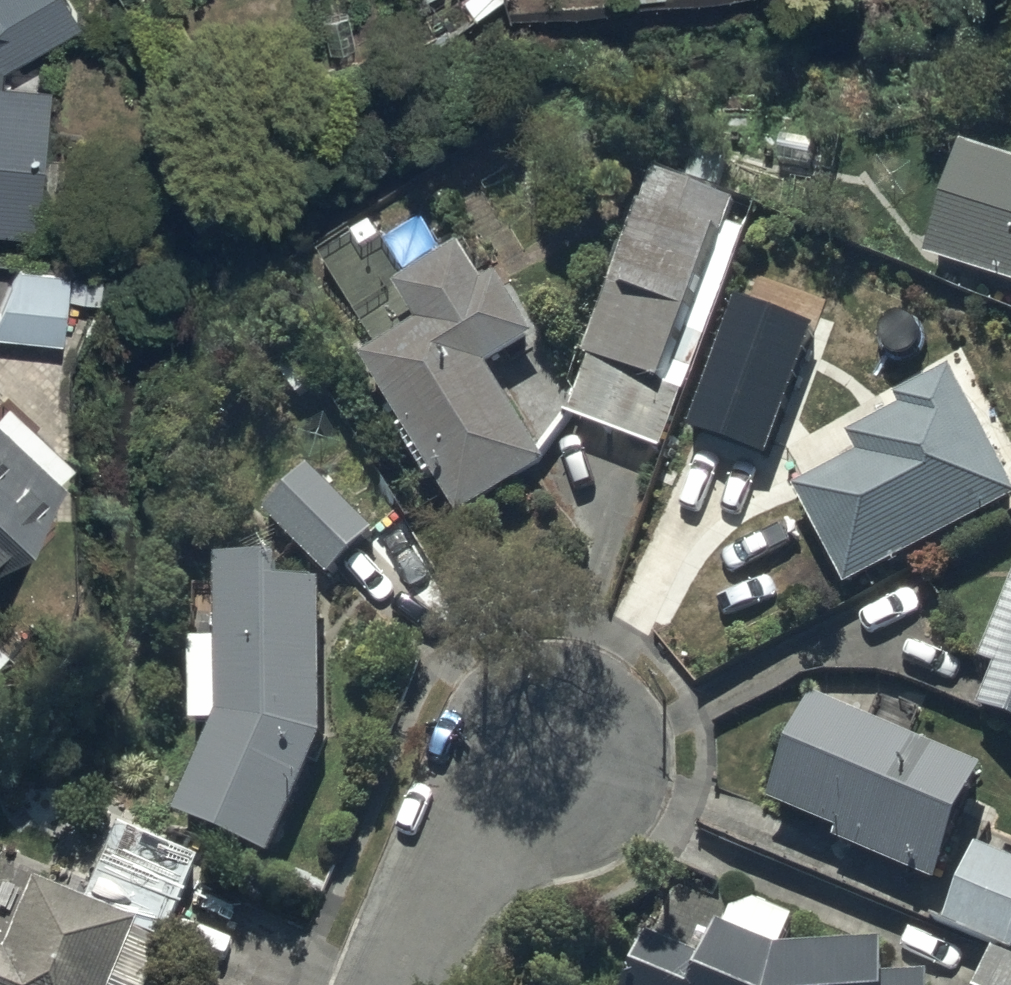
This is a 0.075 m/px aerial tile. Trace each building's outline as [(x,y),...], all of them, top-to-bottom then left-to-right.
[(38,243),(53,100),(4,95),(6,78),(79,34),(59,0),(0,0),(0,239),(38,243)] [(920,249),(1010,279),(1010,155),(955,138),(920,249)] [(733,193),(650,162),(583,345),(589,347),(568,406),(661,440),(742,220),(725,214),(733,193)] [(413,316),(358,348),(452,507),(538,457),(480,359),(529,331),(492,268),(479,275),(457,238),(390,277),(413,316)] [(16,268),(0,312),(0,339),(64,344),(67,304),(102,307),(105,282),(71,279),(72,273),(16,268)] [(730,292),(682,424),(763,454),(811,322),(730,292)] [(843,580),(1010,492),(1010,486),(947,365),(895,393),(899,400),(845,429),(856,450),(792,483),(843,580)] [(73,496),(63,486),(75,472),(10,412),(0,423),(0,575),(73,496)] [(307,461),(260,507),(323,571),(370,526),(307,461)] [(188,714),(209,714),(169,804),(262,846),(315,729),(315,575),(273,575),(273,548),(212,548),(212,635),(189,635),(188,714)] [(1010,714),(1010,572),(977,654),(994,660),(977,700),(1010,714)] [(984,764),(812,693),(769,797),(836,824),(831,835),(937,878),(984,764)] [(163,925),(195,849),(114,817),(85,892),(163,925)] [(973,837),(938,915),(1007,946),(1010,936),(1010,854),(973,837)] [(112,973),(138,984),(163,925),(85,892),(35,870),(5,941),(0,939),(0,984),(107,984),(112,973)] [(928,971),(882,973),(880,937),(777,939),(789,909),(754,895),(729,902),(723,919),(717,916),(701,947),(671,931),(667,939),(647,929),(621,984),(929,984),(928,971)] [(989,943),(972,984),(1010,984),(1010,952),(989,943)]
